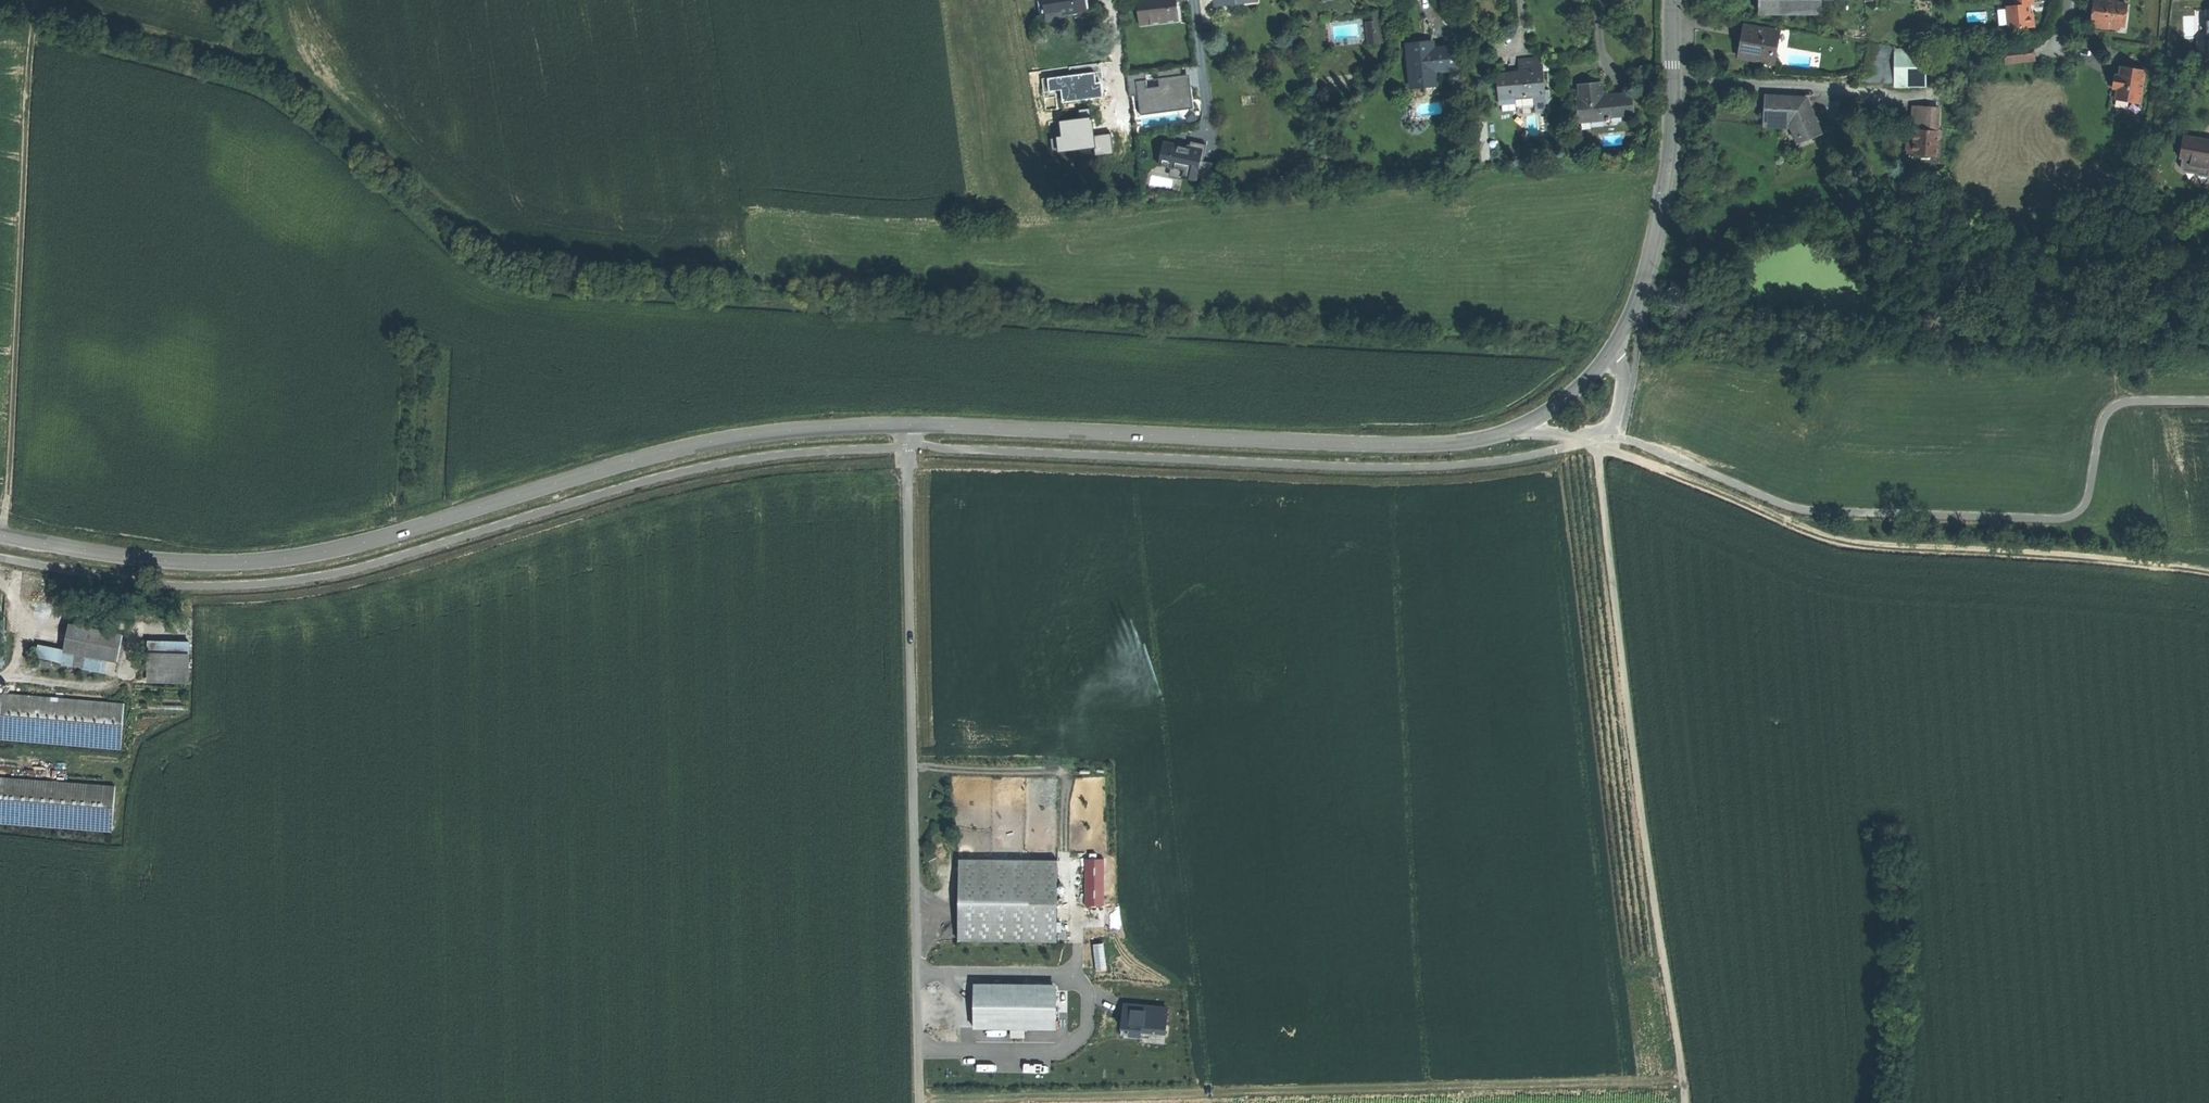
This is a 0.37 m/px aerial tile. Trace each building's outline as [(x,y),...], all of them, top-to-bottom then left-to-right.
[(1046,0),(1039,0),(1041,14),(1048,13),(1046,0)] [(1048,13),(1048,16),(1061,14),(1087,11),(1086,0),(1046,0),(1048,13)] [(1137,0),(1141,26),(1180,21),(1177,2),(1189,1),(1189,0),(1138,0),(1137,0)] [(1760,14),(1821,15),(1821,1),(1821,0),(1760,0),(1760,14)] [(2034,0),(2015,0),(2015,6),(2007,7),(2009,27),(2019,27),(2019,29),(2035,27),(2034,13),(2031,13),(2031,10),(2030,5),(2035,5),(2034,0)] [(2118,2),(2105,1),(2100,0),(2094,0),(2093,12),(2092,22),(2119,26),(2124,26),(2127,3),(2118,2)] [(1377,12),(1366,13),(1367,22),(1366,22),(1368,44),(1385,42),(1384,32),(1380,32),(1377,12)] [(2118,33),(2119,26),(2092,22),(2091,29),(2118,33)] [(1743,58),(1776,62),(1780,32),(1747,27),(1745,43),(1743,58)] [(1419,42),(1406,43),(1412,87),(1437,84),(1435,71),(1458,68),(1456,47),(1433,49),(1432,40),(1419,42)] [(1897,49),(1870,44),(1865,78),(1897,81),(1897,49)] [(1928,50),(1900,51),(1900,48),(1897,49),(1897,81),(1897,83),(1929,83),(1928,50)] [(2009,50),(2010,64),(2038,61),(2036,48),(2009,50)] [(1518,58),(1520,72),(1542,69),(1540,58),(1535,59),(1535,56),(1526,57),(1518,58)] [(1181,67),(1158,70),(1160,87),(1183,84),(1181,67)] [(2118,100),(2143,103),(2148,72),(2124,68),(2123,75),(2119,75),(2118,81),(2117,89),(2120,89),(2118,100)] [(1542,69),(1520,72),(1499,74),(1501,93),(1512,92),(1513,98),(1515,98),(1514,95),(1534,93),(1544,92),(1544,91),(1542,69)] [(1146,71),(1127,74),(1130,96),(1138,95),(1140,115),(1142,115),(1141,110),(1192,104),(1193,109),(1194,109),(1192,87),(1150,92),(1150,87),(1148,88),(1146,71)] [(1601,80),(1580,81),(1581,94),(1579,94),(1581,117),(1609,115),(1608,111),(1633,109),(1631,90),(1611,92),(1602,92),(1601,80)] [(1545,92),(1544,92),(1534,93),(1535,104),(1546,103),(1546,102),(1545,92)] [(1514,95),(1515,98),(1516,106),(1535,104),(1534,93),(1514,95)] [(1767,109),(1767,121),(1792,122),(1796,131),(1801,143),(1825,134),(1810,99),(1767,96),(1767,109)] [(1916,154),(1939,156),(1942,108),(1917,107),(1916,121),(1915,130),(1918,130),(1917,143),(1916,154)] [(1792,122),(1767,121),(1767,128),(1796,131),(1792,122)] [(1190,148),(1164,143),(1159,165),(1184,170),(1183,178),(1196,181),(1197,177),(1210,179),(1213,163),(1203,161),(1207,145),(1191,142),(1190,148)] [(2208,163),(2208,144),(2197,142),(2194,160),(2208,163)] [(1938,252),(1950,253),(1950,234),(1938,234),(1938,252)] [(123,635),(70,624),(64,651),(118,662),(123,635)] [(190,643),(148,642),(147,679),(189,680),(190,643)] [(125,703),(2,693),(2,695),(0,694),(0,704),(1,704),(0,721),(0,737),(121,747),(125,703)] [(116,786),(0,777),(0,821),(112,830),(116,786)] [(1107,905),(1105,856),(1085,857),(1087,905),(1107,905)] [(1058,860),(960,859),(959,940),(1058,941),(1058,860)] [(1060,1029),(1060,982),(976,982),(976,1028),(1012,1028),(1012,1037),(1027,1037),(1027,1029),(1060,1029)] [(1125,1001),(1123,1032),(1169,1035),(1171,1004),(1125,1001)]
